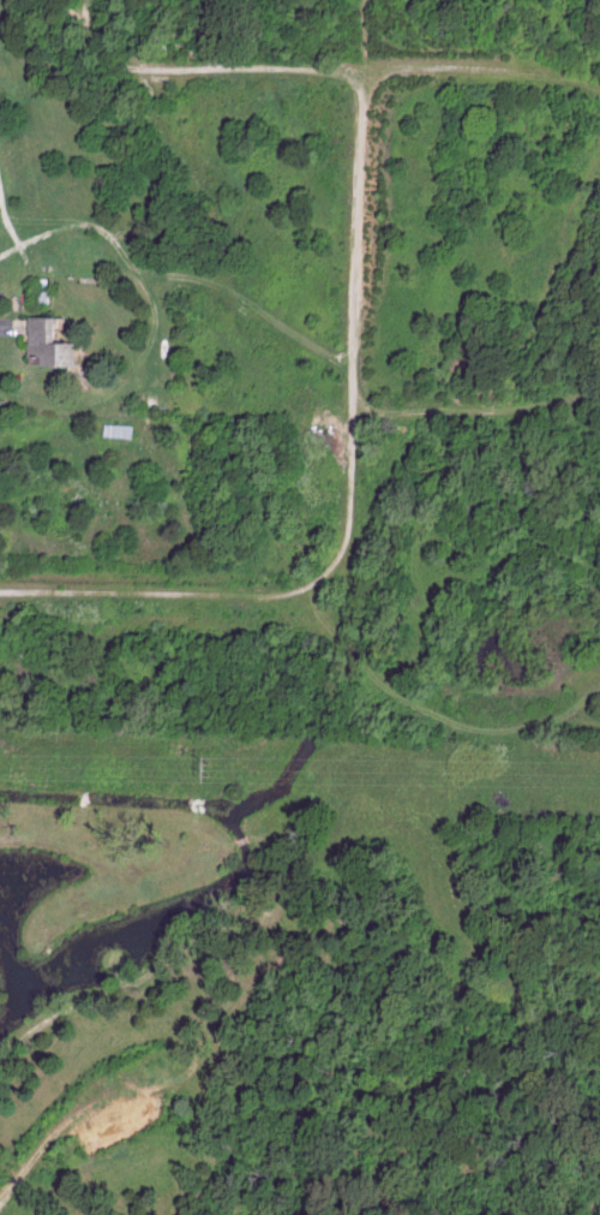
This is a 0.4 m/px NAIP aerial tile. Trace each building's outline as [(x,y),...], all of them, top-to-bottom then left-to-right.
[(24,364),(68,365),(68,342),(48,341),(48,316),(25,315),(24,364)]
